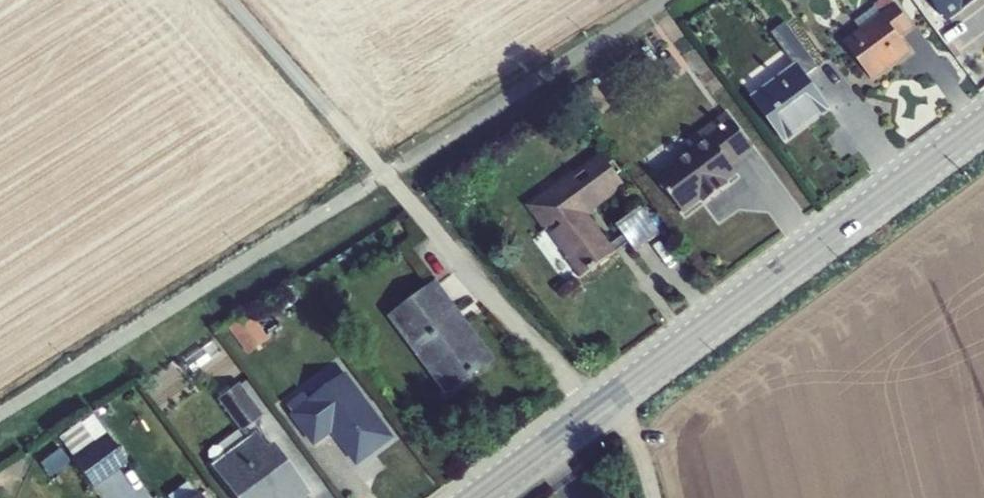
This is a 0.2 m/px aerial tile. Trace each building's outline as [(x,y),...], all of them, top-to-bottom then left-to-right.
[(895,3),(893,0),(879,0),(874,5),(875,6),(856,20),(861,29),(895,3)] [(946,19),(973,0),(932,0),(946,19)] [(845,41),(872,79),(910,51),(899,37),(912,27),(895,3),(861,29),(845,41)] [(796,63),(806,75),(817,66),(786,23),(771,33),(795,64),(796,63)] [(795,64),(751,97),(786,143),(831,109),(806,75),(796,63),(795,64)] [(596,85),(581,95),(597,117),(611,107),(596,85)] [(693,150),(657,177),(684,213),(737,172),(731,164),(753,147),(727,113),(688,143),(693,150)] [(550,234),(580,275),(617,251),(612,244),(589,214),(626,186),(601,152),(572,173),(571,171),(525,205),(544,230),(557,221),(561,226),(550,234)] [(642,207),(617,225),(624,234),(629,242),(636,252),(661,233),(642,207)] [(612,244),(617,251),(629,242),(624,234),(612,244)] [(389,315),(447,395),(495,360),(437,280),(389,315)] [(248,311),(228,325),(248,352),(268,337),(248,311)] [(202,348),(184,361),(192,372),(210,359),(202,348)] [(294,413),(292,415),(314,446),(332,433),(357,465),(394,437),(346,373),(309,401),(294,413)] [(216,398),(241,430),(246,426),(262,414),(238,382),(216,398)] [(288,406),(294,413),(309,401),(304,394),(288,406)] [(79,420),(57,436),(93,486),(127,462),(105,431),(94,440),(79,420)] [(246,426),(241,430),(246,438),(251,434),(246,426)] [(235,497),(301,497),(309,492),(271,442),(266,446),(255,431),(251,434),(246,438),(210,465),(235,497)] [(199,491),(196,493),(187,481),(167,495),(170,497),(205,497),(199,491)]
